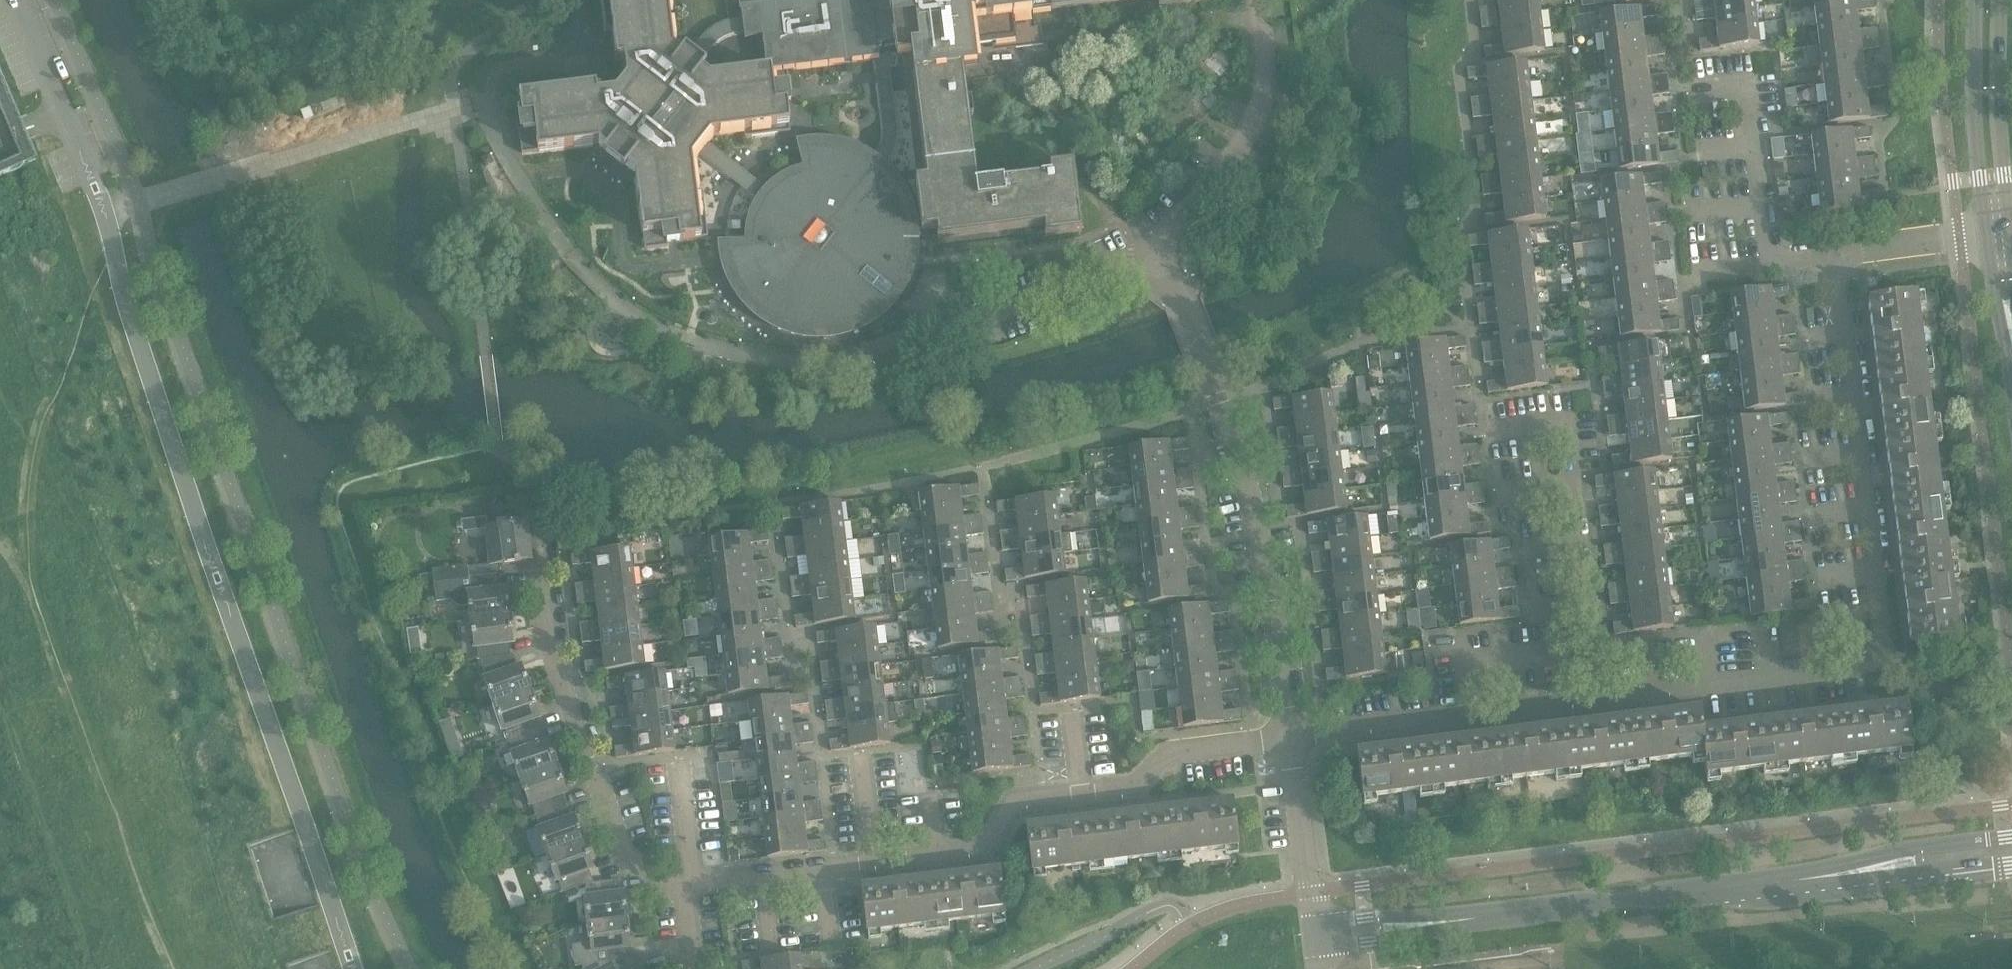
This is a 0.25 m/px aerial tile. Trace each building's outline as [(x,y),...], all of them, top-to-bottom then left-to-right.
[(896,47),(898,47),(897,41),(917,39),(918,50),(915,50),(916,53),(919,52),(921,71),(913,72),(926,179),(915,180),(921,231),(922,231),(936,230),(937,240),(950,238),(1044,227),(1045,236),(1045,237),(1057,236),(1082,232),(1078,207),(1069,208),(1064,165),(1048,167),(1049,176),(977,185),(969,117),(967,118),(965,102),(967,102),(960,48),(1014,41),(1015,49),(1043,46),(1041,28),(1035,29),(1033,13),(1137,0),(740,0),(742,19),(734,20),(725,22),(716,26),(708,31),(702,38),(688,56),(689,56),(687,59),(673,48),(668,0),(603,0),(606,30),(613,29),(616,53),(617,60),(619,60),(624,59),(627,78),(616,92),(597,94),(597,89),(596,87),(589,87),(589,88),(565,91),(564,84),(557,85),(526,89),(525,89),(519,89),(522,117),(524,130),(519,131),(522,154),(598,144),(599,144),(607,150),(603,155),(624,172),(628,167),(636,173),(645,250),(668,247),(668,242),(680,240),(680,241),(708,237),(703,192),(696,193),(693,169),(692,159),(697,152),(757,199),(763,204),(760,209),(755,221),(754,221),(752,233),(752,245),(726,248),(726,250),(730,268),(738,284),(748,299),(762,312),(777,322),(794,328),(812,332),(830,331),(848,327),(849,309),(856,305),(869,297),(875,290),(872,288),(879,279),(882,282),(888,272),(892,262),(895,252),(910,255),(912,245),(911,227),(908,209),(900,193),(889,178),(881,170),(886,163),(887,162),(892,154),(895,145),(896,136),(896,127),(887,56),(897,55),(896,47)] [(1480,19),(1539,12),(1538,0),(1497,0),(1498,7),(1479,9),(1480,19)] [(1695,12),(1754,5),(1753,0),(1708,0),(1694,2),(1695,12)] [(1816,26),(1857,21),(1855,12),(1875,10),(1873,0),(1863,0),(1814,6),(1816,26)] [(1716,19),(1717,29),(1756,24),(1754,5),(1695,12),(1696,22),(1716,19)] [(1600,13),(1602,33),(1642,28),(1641,19),(1660,17),(1659,6),(1600,13)] [(1501,27),(1502,36),(1542,31),(1539,12),(1480,19),(1482,29),(1501,27)] [(1816,26),(1819,46),(1878,38),(1877,29),(1858,31),(1857,21),(1816,26)] [(1756,24),(1717,29),(1718,38),(1699,41),(1700,52),(1759,44),(1756,24)] [(1602,33),(1605,53),(1663,45),(1662,35),(1643,38),(1642,28),(1602,33)] [(1542,31),(1502,36),(1503,45),(1484,48),(1485,59),(1544,51),(1542,31)] [(1819,46),(1821,65),(1861,60),(1860,51),(1879,48),(1878,38),(1819,46)] [(1605,53),(1607,72),(1647,67),(1646,58),(1665,55),(1663,45),(1605,53)] [(1223,76),(1232,66),(1216,51),(1208,60),(1223,76)] [(1861,60),(1821,65),(1824,85),(1883,77),(1882,67),(1863,70),(1861,60)] [(1488,78),(1489,87),(1528,82),(1526,62),(1467,69),(1468,80),(1488,78)] [(1607,72),(1609,92),(1668,84),(1667,74),(1648,77),(1647,67),(1607,72)] [(37,158),(26,130),(0,70),(0,173),(37,158)] [(1824,85),(1826,104),(1866,99),(1865,90),(1884,87),(1883,77),(1824,85)] [(1471,99),(1472,109),(1531,102),(1528,82),(1489,87),(1490,97),(1471,99)] [(1609,92),(1612,111),(1652,106),(1650,97),(1669,94),(1668,84),(1609,92)] [(1866,99),(1826,104),(1829,124),(1888,117),(1887,106),(1867,109),(1866,99)] [(1531,102),(1472,109),(1473,119),(1492,117),(1494,126),(1533,121),(1531,102)] [(1612,111),(1614,131),(1673,123),(1672,113),(1653,116),(1652,106),(1612,111)] [(1533,121),(1494,126),(1495,136),(1476,138),(1477,148),(1536,140),(1533,121)] [(1614,131),(1617,150),(1656,145),(1655,136),(1674,133),(1673,123),(1614,131)] [(1811,135),(1813,155),(1853,150),(1852,141),(1871,138),(1870,127),(1811,135)] [(1497,155),(1498,165),(1538,160),(1536,140),(1477,148),(1478,158),(1497,155)] [(1656,145),(1617,150),(1619,170),(1678,163),(1677,152),(1657,154),(1656,145)] [(1853,150),(1813,155),(1816,175),(1875,167),(1873,157),(1854,160),(1853,150)] [(1538,160),(1498,165),(1500,174),(1480,177),(1482,187),(1541,179),(1538,160)] [(1816,175),(1818,194),(1858,189),(1857,180),(1876,177),(1875,167),(1816,175)] [(1601,181),(1603,201),(1643,196),(1642,187),(1661,184),(1660,173),(1601,181)] [(1543,199),(1541,179),(1482,187),(1483,197),(1502,194),(1503,204),(1543,199)] [(1858,189),(1818,194),(1821,214),(1880,207),(1878,196),(1859,198),(1858,189)] [(1603,201),(1606,221),(1665,213),(1663,203),(1644,206),(1643,196),(1603,201)] [(1543,199),(1503,204),(1505,213),(1485,216),(1487,227),(1546,219),(1543,199)] [(1665,213),(1606,221),(1608,240),(1648,235),(1647,225),(1666,223),(1665,213)] [(1489,245),(1490,255),(1530,250),(1527,230),(1469,237),(1470,248),(1489,245)] [(1608,240),(1611,259),(1670,252),(1668,242),(1649,244),(1648,235),(1608,240)] [(1530,250),(1490,255),(1491,264),(1472,267),(1473,276),(1532,269),(1530,250)] [(1611,259),(1613,279),(1653,274),(1652,264),(1671,262),(1670,252),(1611,259)] [(1532,269),(1473,276),(1475,287),(1494,284),(1495,294),(1535,289),(1532,269)] [(1654,283),(1653,274),(1613,279),(1616,298),(1674,291),(1673,281),(1654,283)] [(1730,293),(1733,313),(1772,308),(1771,299),(1790,297),(1789,286),(1730,293)] [(1535,289),(1495,294),(1496,303),(1477,306),(1478,315),(1537,308),(1535,289)] [(1616,298),(1618,318),(1658,313),(1656,303),(1676,301),(1674,291),(1616,298)] [(1868,300),(1877,369),(1923,363),(1914,294),(1868,300)] [(1499,323),(1500,332),(1539,328),(1537,308),(1478,315),(1479,325),(1499,323)] [(1772,308),(1733,313),(1735,333),(1794,325),(1793,316),(1774,318),(1772,308)] [(1658,313),(1618,318),(1620,338),(1679,331),(1678,320),(1659,322),(1658,313)] [(1735,333),(1738,352),(1777,347),(1776,338),(1795,336),(1794,325),(1735,333)] [(1539,328),(1500,332),(1501,342),(1482,344),(1483,354),(1542,347),(1539,328)] [(1405,344),(1408,364),(1448,359),(1446,350),(1466,348),(1464,337),(1405,344)] [(1619,358),(1620,368),(1659,362),(1657,342),(1598,350),(1600,361),(1619,358)] [(1544,367),(1542,347),(1483,354),(1484,364),(1503,362),(1505,371),(1544,367)] [(1738,352),(1740,372),(1799,364),(1798,354),(1778,357),(1777,347),(1738,352)] [(1448,359),(1408,364),(1410,384),(1469,377),(1468,367),(1449,369),(1448,359)] [(1602,380),(1603,390),(1662,381),(1659,362),(1620,368),(1621,377),(1602,380)] [(1932,431),(1923,363),(1877,369),(1885,437),(1932,431)] [(1799,364),(1740,372),(1742,391),(1782,386),(1781,377),(1800,374),(1799,364)] [(1544,367),(1505,371),(1506,381),(1487,383),(1488,394),(1547,387),(1544,367)] [(1410,384),(1413,403),(1452,398),(1451,389),(1470,387),(1469,377),(1410,384)] [(1664,401),(1662,381),(1603,390),(1604,400),(1624,397),(1625,406),(1664,401)] [(1782,386),(1742,391),(1745,411),(1804,404),(1802,393),(1783,396),(1782,386)] [(1293,408),(1295,418),(1334,413),(1332,393),(1273,400),(1274,411),(1293,408)] [(1413,403),(1415,423),(1474,416),(1473,406),(1454,408),(1452,398),(1413,403)] [(1607,419),(1608,429),(1667,420),(1664,401),(1625,406),(1626,416),(1607,419)] [(1277,430),(1278,440),(1337,432),(1334,413),(1295,418),(1296,427),(1277,430)] [(1727,421),(1729,441),(1769,437),(1768,427),(1787,425),(1785,414),(1727,421)] [(1474,416),(1415,423),(1418,443),(1457,438),(1456,428),(1475,425),(1474,416)] [(1669,440),(1667,420),(1608,429),(1609,439),(1628,436),(1629,445),(1669,440)] [(1885,437),(1894,505),(1940,499),(1932,431),(1885,437)] [(1337,432),(1278,440),(1279,450),(1298,447),(1299,457),(1339,452),(1337,432)] [(1769,437),(1729,441),(1732,461),(1790,454),(1789,444),(1770,446),(1769,437)] [(1418,443),(1420,462),(1479,455),(1478,445),(1458,447),(1457,438),(1418,443)] [(1129,446),(1131,467),(1171,462),(1170,452),(1189,450),(1188,439),(1129,446)] [(1669,440),(1629,445),(1631,455),(1612,457),(1613,468),(1672,460),(1669,440)] [(1281,468),(1283,478),(1341,471),(1339,452),(1299,457),(1301,466),(1281,468)] [(1792,464),(1790,454),(1732,461),(1734,480),(1774,475),(1772,466),(1792,464)] [(1480,465),(1479,455),(1420,462),(1422,482),(1462,477),(1461,467),(1480,465)] [(1131,467),(1134,486),(1193,479),(1191,469),(1172,471),(1171,462),(1131,467)] [(1615,486),(1616,497),(1656,491),(1653,470),(1595,478),(1596,489),(1615,486)] [(1341,471),(1283,478),(1284,488),(1303,486),(1304,496),(1344,491),(1341,471)] [(1774,475),(1734,480),(1736,500),(1795,492),(1794,483),(1775,485),(1774,475)] [(1462,477),(1422,482),(1425,501),(1484,494),(1482,484),(1463,486),(1462,477)] [(1134,486),(1136,506),(1176,501),(1175,491),(1194,489),(1193,479),(1134,486)] [(919,492),(921,513),(961,508),(960,498),(979,496),(978,485),(919,492)] [(1344,491),(1304,496),(1305,505),(1286,507),(1288,518),(1346,511),(1344,491)] [(1656,491),(1616,497),(1617,505),(1598,508),(1600,519),(1658,511),(1656,491)] [(1795,492),(1736,500),(1739,520),(1779,515),(1777,505),(1796,503),(1795,492)] [(1484,494),(1425,501),(1427,521),(1467,516),(1466,506),(1485,504),(1484,494)] [(1017,511),(1018,520),(1058,515),(1055,495),(996,502),(998,513),(1017,511)] [(1940,499),(1894,505),(1902,574),(1949,568),(1940,499)] [(1136,506),(1139,525),(1197,518),(1196,508),(1177,510),(1176,501),(1136,506)] [(802,518),(803,527),(843,522),(840,502),(782,509),(783,520),(802,518)] [(921,513),(924,532),(983,525),(981,515),(962,517),(961,508),(921,513)] [(1620,525),(1621,536),(1661,530),(1658,511),(1600,519),(1601,528),(1620,525)] [(1000,532),(1001,542),(1060,535),(1058,515),(1018,520),(1019,530),(1000,532)] [(1739,520),(1741,539),(1800,532),(1799,522),(1780,524),(1779,515),(1739,520)] [(1387,518),(1389,535),(1399,534),(1396,516),(1387,518)] [(1467,516),(1427,521),(1430,541),(1489,534),(1487,523),(1468,525),(1467,516)] [(1328,533),(1329,542),(1369,537),(1366,517),(1308,524),(1309,535),(1328,533)] [(1139,525),(1141,545),(1181,540),(1179,530),(1199,528),(1197,518),(1139,525)] [(433,570),(435,585),(501,577),(500,564),(515,562),(515,563),(519,562),(532,560),(527,520),(514,522),(510,522),(485,526),(490,564),(468,567),(467,565),(433,570)] [(843,522),(803,527),(805,537),(785,539),(787,549),(845,542),(843,522)] [(983,525),(924,532),(926,552),(966,547),(965,537),(984,535),(983,525)] [(1603,547),(1604,558),(1663,549),(1661,530),(1621,536),(1622,544),(1603,547)] [(709,538),(712,558),(751,553),(750,544),(769,542),(768,531),(709,538)] [(1800,532),(1741,539),(1744,559),(1783,554),(1782,544),(1801,542),(1800,532)] [(1022,550),(1023,559),(1063,554),(1073,553),(1070,534),(1060,535),(1001,542),(1003,552),(1022,550)] [(1371,556),(1369,537),(1329,542),(1331,551),(1311,554),(1313,564),(1371,556)] [(1450,546),(1452,566),(1492,561),(1491,552),(1510,549),(1509,539),(1450,546)] [(1141,545),(1143,564),(1202,557),(1201,547),(1182,549),(1181,540),(1141,545)] [(807,557),(808,566),(848,561),(845,542),(787,549),(788,559),(807,557)] [(926,552),(929,571),(987,564),(986,554),(967,556),(966,547),(926,552)] [(592,563),(593,573),(633,568),(630,548),(572,555),(573,566),(592,563)] [(1665,569),(1663,549),(1604,558),(1606,566),(1625,564),(1626,574),(1665,569)] [(712,558),(714,578),(773,570),(771,561),(752,563),(751,553),(712,558)] [(1063,554),(1023,559),(1024,569),(1005,571),(1006,582),(1065,575),(1063,554)] [(1785,563),(1783,554),(1744,559),(1746,578),(1805,571),(1804,561),(1785,563)] [(1333,571),(1334,581),(1374,576),(1371,556),(1313,564),(1314,574),(1333,571)] [(1202,557),(1143,564),(1146,583),(1185,578),(1184,569),(1203,567),(1202,557)] [(848,561),(808,566),(809,575),(790,578),(791,588),(850,581),(848,561)] [(1452,566),(1455,586),(1514,578),(1512,568),(1493,571),(1492,561),(1452,566)] [(987,564),(929,571),(931,590),(971,586),(969,576),(989,574),(987,564)] [(575,585),(577,595),(635,588),(633,568),(593,573),(595,582),(575,585)] [(1949,568),(1902,574),(1911,642),(1957,637),(1949,568)] [(1668,588),(1665,569),(1626,574),(1627,583),(1608,586),(1609,597),(1668,588)] [(714,578),(716,597),(756,592),(755,583),(774,581),(773,570),(714,578)] [(1806,581),(1805,571),(1746,578),(1749,598),(1788,593),(1787,583),(1806,581)] [(1374,576),(1334,581),(1335,590),(1316,593),(1317,603),(1376,595),(1374,576)] [(399,577),(389,577),(390,586),(400,586),(399,577)] [(501,577),(435,585),(437,602),(450,601),(460,607),(469,606),(469,608),(471,621),(511,616),(510,604),(509,600),(507,587),(503,588),(501,577)] [(1185,578),(1146,583),(1148,604),(1207,596),(1206,586),(1187,588),(1185,578)] [(1455,586),(1457,605),(1497,600),(1496,591),(1515,588),(1514,578),(1455,586)] [(1047,596),(1048,605),(1088,601),(1085,580),(1027,588),(1028,598),(1047,596)] [(812,595),(813,605),(853,600),(850,581),(791,588),(793,598),(812,595)] [(971,586),(931,590),(933,610),(992,603),(991,593),(972,595),(971,586)] [(635,588),(577,595),(578,605),(597,602),(598,612),(638,607),(635,588)] [(1630,603),(1631,613),(1670,608),(1668,588),(1609,597),(1610,605),(1630,603)] [(756,592),(716,597),(719,617),(777,609),(776,599),(757,602),(756,592)] [(1788,593),(1749,598),(1751,618),(1810,611),(1809,600),(1789,602),(1788,593)] [(1379,615),(1376,595),(1317,603),(1318,613),(1338,610),(1339,620),(1379,615)] [(853,600),(813,605),(814,614),(795,617),(796,628),(855,620),(853,600)] [(1497,600),(1457,605),(1460,625),(1519,618),(1517,607),(1498,609),(1497,600)] [(1088,601),(1048,605),(1049,615),(1030,617),(1031,627),(1090,620),(1088,601)] [(1169,609),(1171,630),(1211,625),(1210,615),(1229,613),(1227,602),(1169,609)] [(933,610),(936,629),(975,624),(974,615),(993,613),(992,603),(933,610)] [(580,623),(581,634),(640,627),(638,607),(598,612),(599,621),(580,623)] [(1670,608),(1631,613),(1632,622),(1613,624),(1614,634),(1673,628),(1670,608)] [(719,617),(721,636),(761,631),(760,622),(779,619),(777,609),(719,617)] [(1321,632),(1322,642),(1381,634),(1379,615),(1339,620),(1340,629),(1321,632)] [(512,626),(511,616),(471,621),(472,631),(472,635),(473,635),(474,647),(477,647),(479,658),(476,659),(476,660),(482,659),(511,655),(510,644),(514,643),(513,630),(513,626),(512,626)] [(1052,635),(1053,644),(1093,639),(1090,620),(1031,627),(1033,637),(1052,635)] [(975,624),(936,629),(938,650),(997,642),(996,631),(977,634),(975,624)] [(1211,625),(1171,630),(1174,649),(1232,642),(1231,632),(1212,634),(1211,625)] [(837,642),(838,651),(878,646),(875,626),(816,633),(818,644),(837,642)] [(640,627),(581,634),(583,643),(602,641),(603,651),(643,646),(640,627)] [(721,636),(724,656),(782,648),(781,638),(762,641),(761,631),(721,636)] [(1381,634),(1322,642),(1323,651),(1342,649),(1343,659),(1383,654),(1381,634)] [(1093,639),(1053,644),(1054,654),(1035,656),(1036,666),(1095,659),(1093,639)] [(1174,649),(1176,669),(1216,664),(1215,654),(1234,652),(1232,642),(1174,649)] [(643,646),(603,651),(604,660),(585,662),(586,673),(645,666),(643,646)] [(820,663),(821,673),(880,666),(878,646),(838,651),(839,661),(820,663)] [(724,656),(726,675),(766,670),(764,661),(783,658),(782,648),(724,656)] [(959,655),(961,676),(1001,671),(999,661),(1019,659),(1017,648),(959,655)] [(513,654),(511,655),(482,659),(483,666),(487,677),(484,678),(489,690),(488,690),(490,694),(494,706),(532,693),(528,681),(528,680),(527,676),(526,677),(522,664),(518,666),(513,654)] [(1383,654),(1343,659),(1345,668),(1325,670),(1327,681),(1386,674),(1383,654)] [(1095,659),(1036,666),(1037,676),(1057,674),(1058,683),(1097,678),(1095,659)] [(1176,669),(1178,688),(1237,681),(1236,671),(1217,673),(1216,664),(1176,669)] [(880,666),(821,673),(823,683),(842,681),(843,690),(883,685),(880,666)] [(766,670),(726,675),(728,695),(787,688),(786,677),(767,680),(766,670)] [(1156,709),(1154,670),(1141,671),(1142,710),(1156,709)] [(1001,671),(961,676),(964,695),(1022,688),(1021,678),(1002,680),(1001,671)] [(627,687),(628,697),(668,692),(665,672),(607,679),(608,690),(627,687)] [(1097,678),(1058,683),(1059,693),(1040,695),(1041,706),(1100,699),(1097,678)] [(1178,688),(1181,708),(1221,703),(1219,693),(1239,691),(1237,681),(1178,688)] [(825,702),(826,712),(885,705),(883,685),(843,690),(844,700),(825,702)] [(1023,698),(1022,688),(964,695),(966,714),(1005,710),(1004,700),(1023,698)] [(670,712),(668,692),(628,697),(629,706),(610,709),(611,719),(670,712)] [(535,702),(532,693),(494,706),(498,715),(497,715),(499,719),(503,731),(506,730),(509,741),(507,742),(507,743),(510,742),(510,743),(541,732),(536,719),(541,718),(537,706),(536,701),(535,702)] [(748,701),(751,722),(791,717),(789,707),(809,705),(807,694),(748,701)] [(1221,703),(1181,708),(1183,728),(1242,721),(1241,710),(1222,712),(1221,703)] [(1837,712),(1843,758),(1911,750),(1906,703),(1837,712)] [(847,720),(848,729),(887,724),(898,723),(895,704),(885,705),(826,712),(827,722),(847,720)] [(1636,764),(1703,756),(1704,756),(1700,728),(1701,728),(1699,709),(1630,718),(1636,764)] [(1007,719),(1005,710),(966,714),(968,734),(1027,727),(1026,717),(1007,719)] [(632,726),(633,736),(673,731),(670,712),(611,719),(613,729),(632,726)] [(1843,758),(1837,712),(1769,720),(1774,767),(1843,758)] [(791,717),(751,722),(739,723),(742,742),(753,741),(812,734),(811,723),(792,726),(791,717)] [(1562,726),(1568,773),(1636,764),(1630,718),(1562,726)] [(454,719),(442,723),(446,734),(458,730),(454,719)] [(1774,767),(1769,720),(1701,728),(1700,728),(1704,756),(1703,756),(1706,775),(1774,767)] [(887,724),(848,729),(849,738),(830,741),(831,752),(890,745),(887,724)] [(1494,735),(1499,781),(1568,773),(1562,726),(1494,735)] [(1028,737),(1027,727),(968,734),(971,753),(1010,748),(1009,739),(1028,737)] [(673,731),(633,736),(634,745),(615,748),(616,758),(675,751),(673,731)] [(517,770),(521,782),(559,768),(554,756),(555,756),(553,752),(549,740),(544,742),(541,732),(510,743),(514,753),(511,753),(515,765),(515,766),(516,770),(517,770)] [(753,741),(756,760),(795,755),(794,746),(813,743),(812,734),(753,741)] [(1494,735),(1425,743),(1431,789),(1499,781),(1494,735)] [(1431,789),(1425,743),(1356,751),(1362,798),(1431,789)] [(1010,748),(971,753),(973,774),(1032,766),(1031,755),(1011,758),(1010,748)] [(756,760),(758,780),(817,772),(816,762),(797,765),(795,755),(756,760)] [(1341,759),(1343,775),(1353,774),(1352,758),(1341,759)] [(559,768),(521,782),(524,791),(525,795),(526,795),(530,807),(532,806),(536,816),(534,817),(534,818),(536,817),(537,819),(568,808),(563,795),(568,793),(563,781),(564,781),(562,777),(559,768)] [(817,772),(758,780),(761,799),(800,794),(799,785),(818,782),(817,772)] [(761,799),(763,819),(822,811),(821,801),(801,804),(800,794),(761,799)] [(1163,808),(1169,855),(1238,846),(1232,799),(1163,808)] [(568,808),(537,819),(540,828),(538,829),(542,841),(541,841),(543,845),(548,857),(585,844),(581,831),(580,827),(575,815),(571,817),(568,808)] [(1163,808),(1095,816),(1101,863),(1169,855),(1163,808)] [(763,819),(765,838),(805,833),(804,824),(823,821),(822,811),(763,819)] [(1101,863),(1095,816),(1026,825),(1032,872),(1101,863)] [(805,833),(765,838),(768,859),(827,851),(825,840),(806,843),(805,833)] [(588,852),(585,844),(548,857),(551,866),(550,866),(552,870),(556,882),(559,881),(563,892),(560,893),(583,885),(586,885),(594,883),(590,870),(594,868),(590,857),(590,856),(589,852),(588,852)] [(931,877),(936,923),(1005,915),(1000,868),(931,877)] [(936,923),(931,877),(862,885),(867,932),(936,923)] [(618,880),(594,883),(586,885),(587,896),(585,897),(586,909),(586,913),(587,913),(588,926),(628,921),(627,909),(627,904),(626,904),(625,892),(620,892),(618,880)] [(583,968),(585,968),(593,965),(602,964),(628,959),(627,948),(631,948),(630,935),(630,931),(629,931),(628,921),(588,926),(590,936),(589,936),(590,940),(590,943),(573,945),(575,967),(583,966),(583,968)] [(801,955),(742,962),(743,968),(802,968),(801,955)] [(632,959),(628,959),(602,964),(593,965),(585,968),(637,968),(632,959)]
